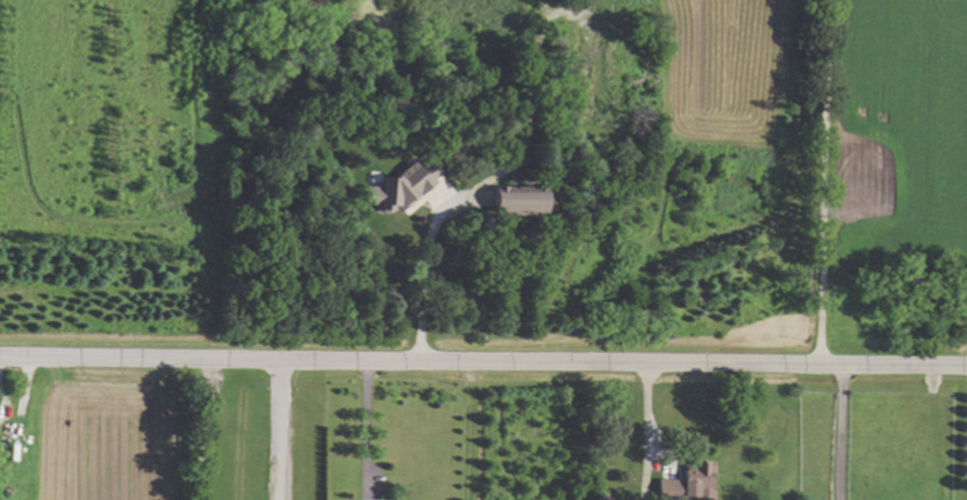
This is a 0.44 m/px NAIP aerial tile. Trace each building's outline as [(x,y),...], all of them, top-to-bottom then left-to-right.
[(359,207),(386,208),(386,205),(402,205),(402,191),(430,192),(431,168),(396,167),(396,177),(376,176),(376,185),(360,185),(359,207)] [(540,211),(540,186),(495,186),(495,190),(488,190),(489,212),(540,211)] [(708,492),(710,462),(697,461),(697,471),(679,470),(678,499),(693,499),(693,491),(708,492)] [(654,496),(675,496),(676,479),(654,478),(654,496)]
